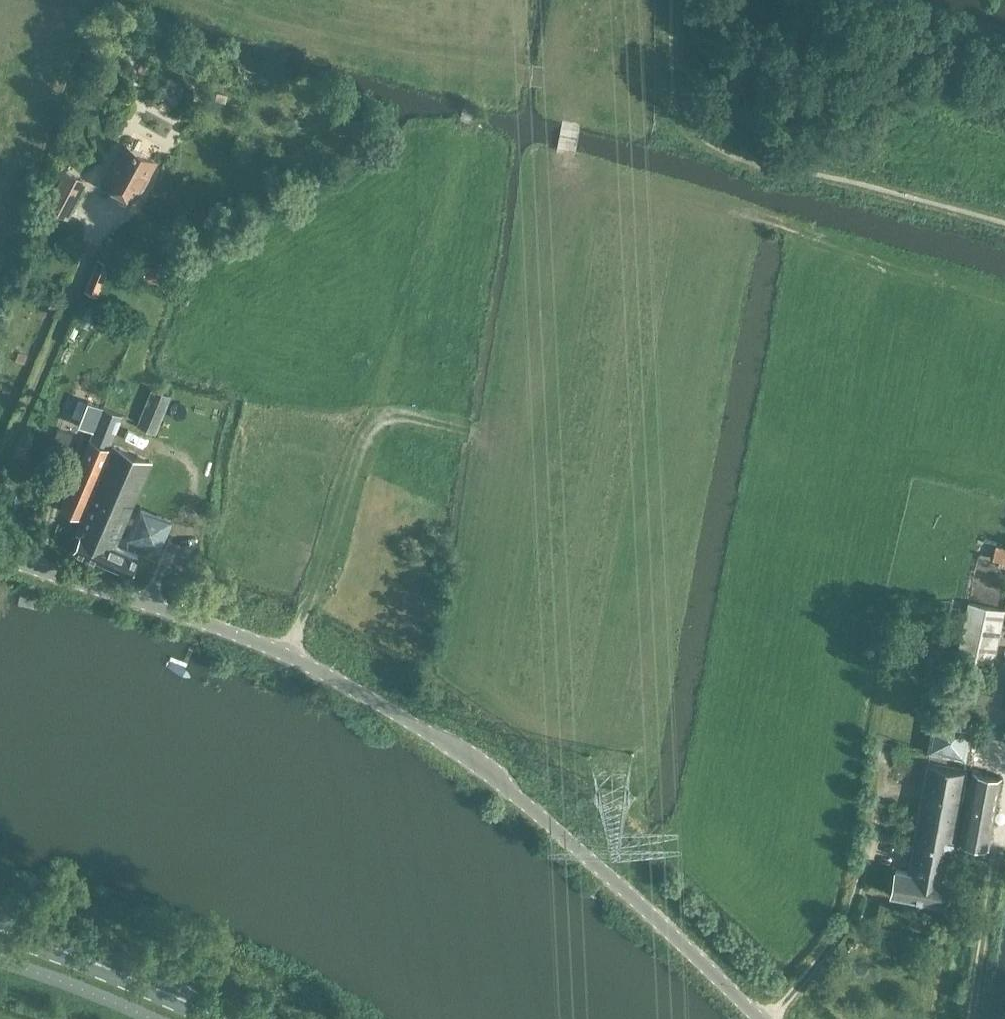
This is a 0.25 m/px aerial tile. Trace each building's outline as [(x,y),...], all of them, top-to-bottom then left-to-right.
[(147,173),(155,160),(127,145),(106,184),(133,199),(141,185),(144,187),(150,175),(147,173)] [(63,218),(82,180),(61,169),(42,207),(63,218)] [(156,433),(171,396),(153,388),(138,425),(156,433)] [(95,426),(104,404),(84,395),(75,417),(95,426)] [(83,516),(112,449),(109,448),(123,415),(105,407),(61,507),(83,516)] [(67,443),(70,432),(59,427),(55,437),(67,443)] [(116,546),(152,461),(114,445),(112,449),(83,516),(77,531),(82,533),(75,551),(131,574),(139,556),(116,546)] [(129,537),(162,549),(175,516),(142,504),(129,537)] [(996,544),(992,559),(1004,562),(1004,547),(996,544)] [(991,671),(1004,610),(969,602),(956,663),(991,671)] [(969,755),(971,717),(933,716),(931,753),(969,755)] [(967,798),(970,785),(965,784),(967,771),(927,763),(908,871),(948,878),(962,797),(967,798)] [(972,771),(970,785),(967,798),(960,840),(989,846),(1002,777),(972,771)] [(948,878),(908,871),(896,869),(891,894),(947,904),(951,879),(948,878)]
